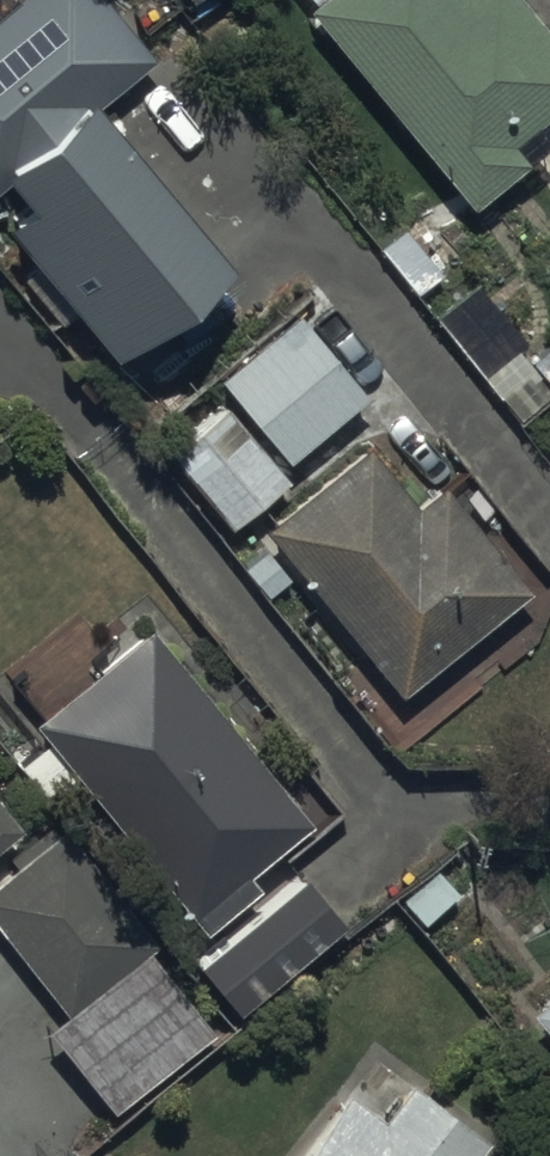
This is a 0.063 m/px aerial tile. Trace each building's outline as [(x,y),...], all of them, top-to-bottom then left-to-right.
[(110,329),(221,237),(96,87),(151,41),(117,0),(0,0),(0,197),(110,329)] [(470,189),(522,145),(506,126),(549,89),(549,28),(526,0),(311,0),(470,189)] [(295,302),(218,366),(286,447),(362,384),(295,302)] [(286,470),(219,395),(164,443),(170,449),(157,460),(212,523),(225,511),(231,518),(286,470)] [(364,433),(264,513),(396,678),(523,577),(439,472),(412,493),(364,433)] [(304,809),(146,617),(30,711),(201,919),(256,874),(243,859),(304,809)] [(0,795),(0,830),(17,816),(0,795)] [(56,825),(0,869),(0,919),(62,997),(44,1011),(113,1098),(212,1021),(56,825)] [(340,911),(302,865),(194,953),(231,999),(340,911)] [(529,999),(549,1026),(549,982),(529,999)] [(375,1042),(348,1078),(340,1072),(279,1155),(519,1155),(523,1150),(375,1042)]
